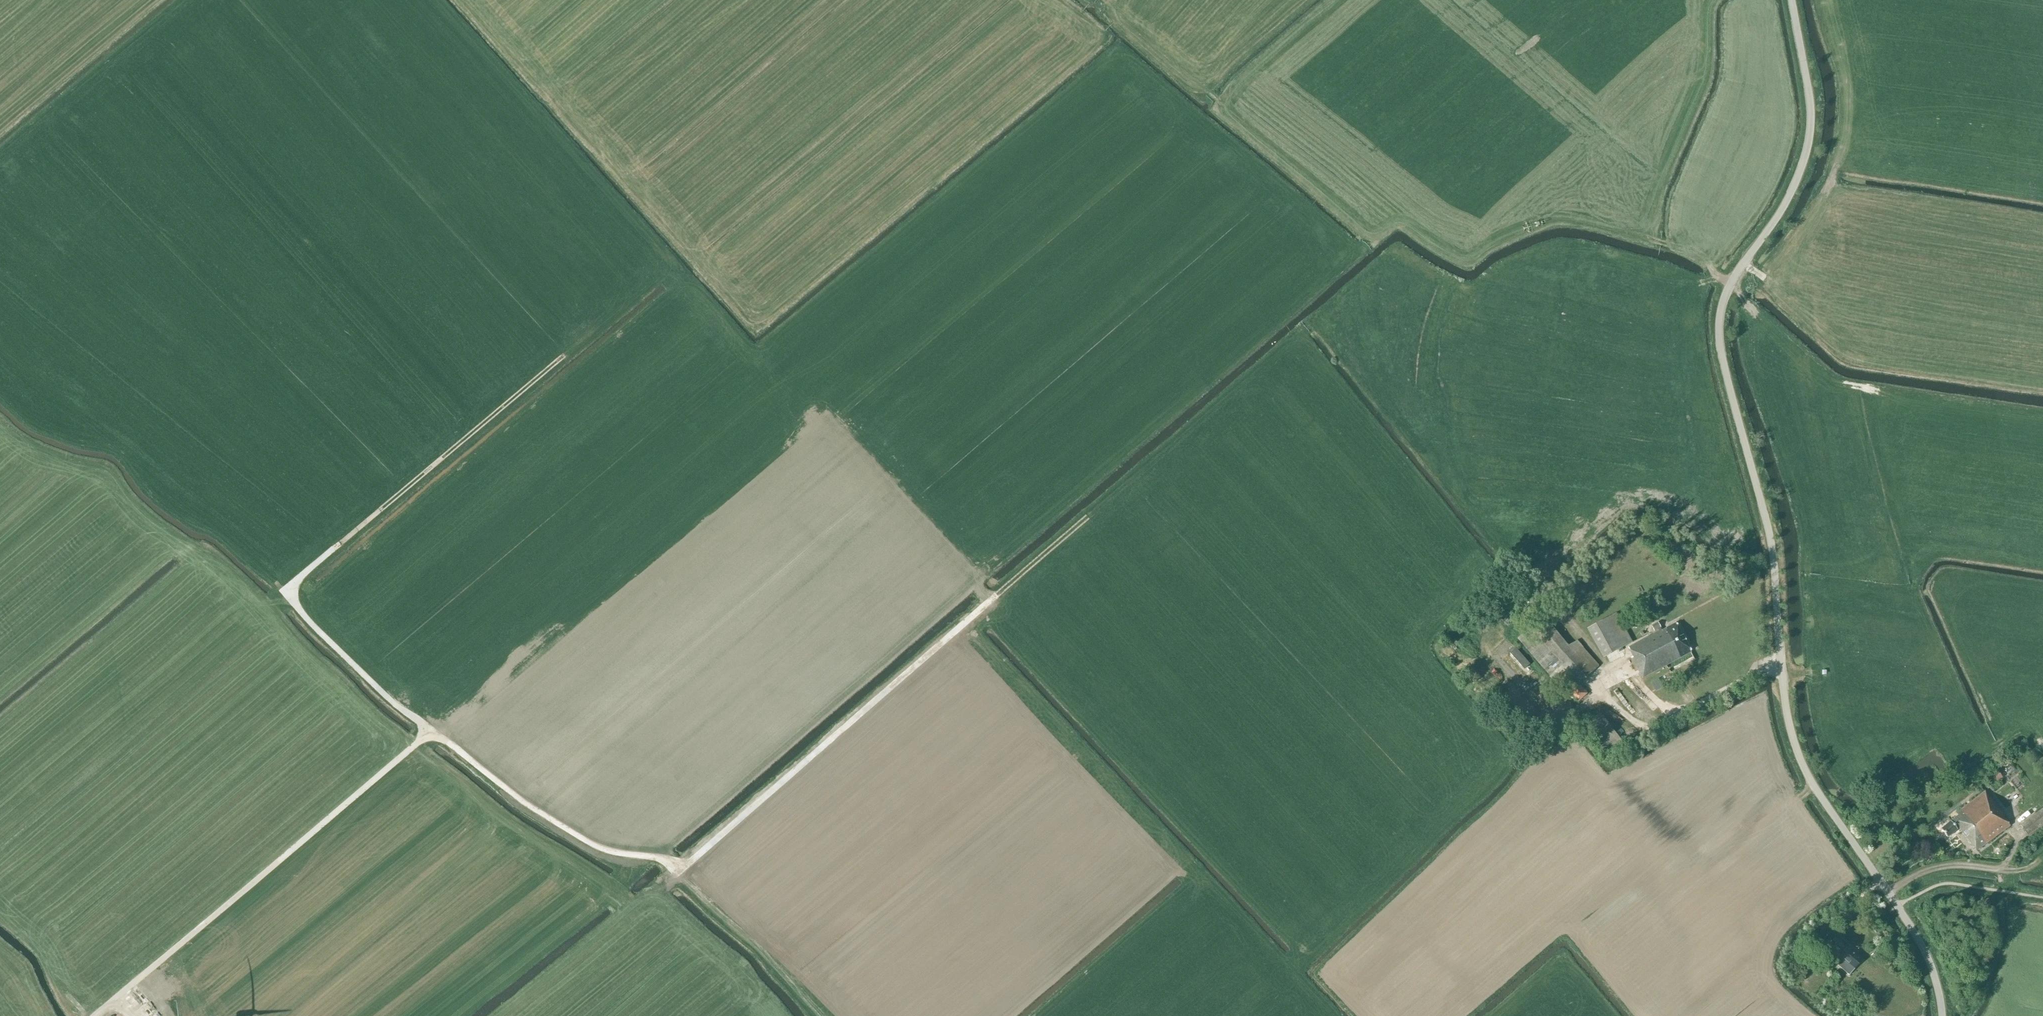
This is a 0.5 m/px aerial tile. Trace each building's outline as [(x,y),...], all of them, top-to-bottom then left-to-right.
[(1603,659),(1633,642),(1616,613),(1587,629),(1603,659)] [(1578,646),(1572,652),(1542,616),(1520,636),(1558,679),(1578,701),(1587,693),(1579,684),(1597,668),(1578,646)] [(1501,628),(1505,632),(1514,623),(1510,619),(1501,628)] [(1662,631),(1658,623),(1652,626),(1654,631),(1658,629),(1659,631),(1628,648),(1633,657),(1631,658),(1646,685),(1647,684),(1650,688),(1655,686),(1652,681),(1656,680),(1652,673),(1691,652),(1676,623),(1662,631)] [(1524,670),(1529,665),(1515,648),(1509,653),(1524,670)] [(1455,652),(1452,657),(1468,667),(1471,662),(1455,652)] [(1712,690),(1713,685),(1695,681),(1694,686),(1712,690)] [(1608,755),(1624,744),(1601,713),(1585,725),(1608,755)] [(1976,851),(2010,826),(2003,817),(2004,815),(1985,792),(1956,813),(1958,816),(1941,830),(1947,837),(1959,828),(1976,851)] [(2042,824),(2042,809),(2021,825),(2028,835),(2042,824)] [(1849,975),(1862,960),(1829,932),(1822,941),(1839,955),(1834,962),(1849,975)] [(1814,941),(1808,935),(1799,943),(1805,950),(1814,941)]
